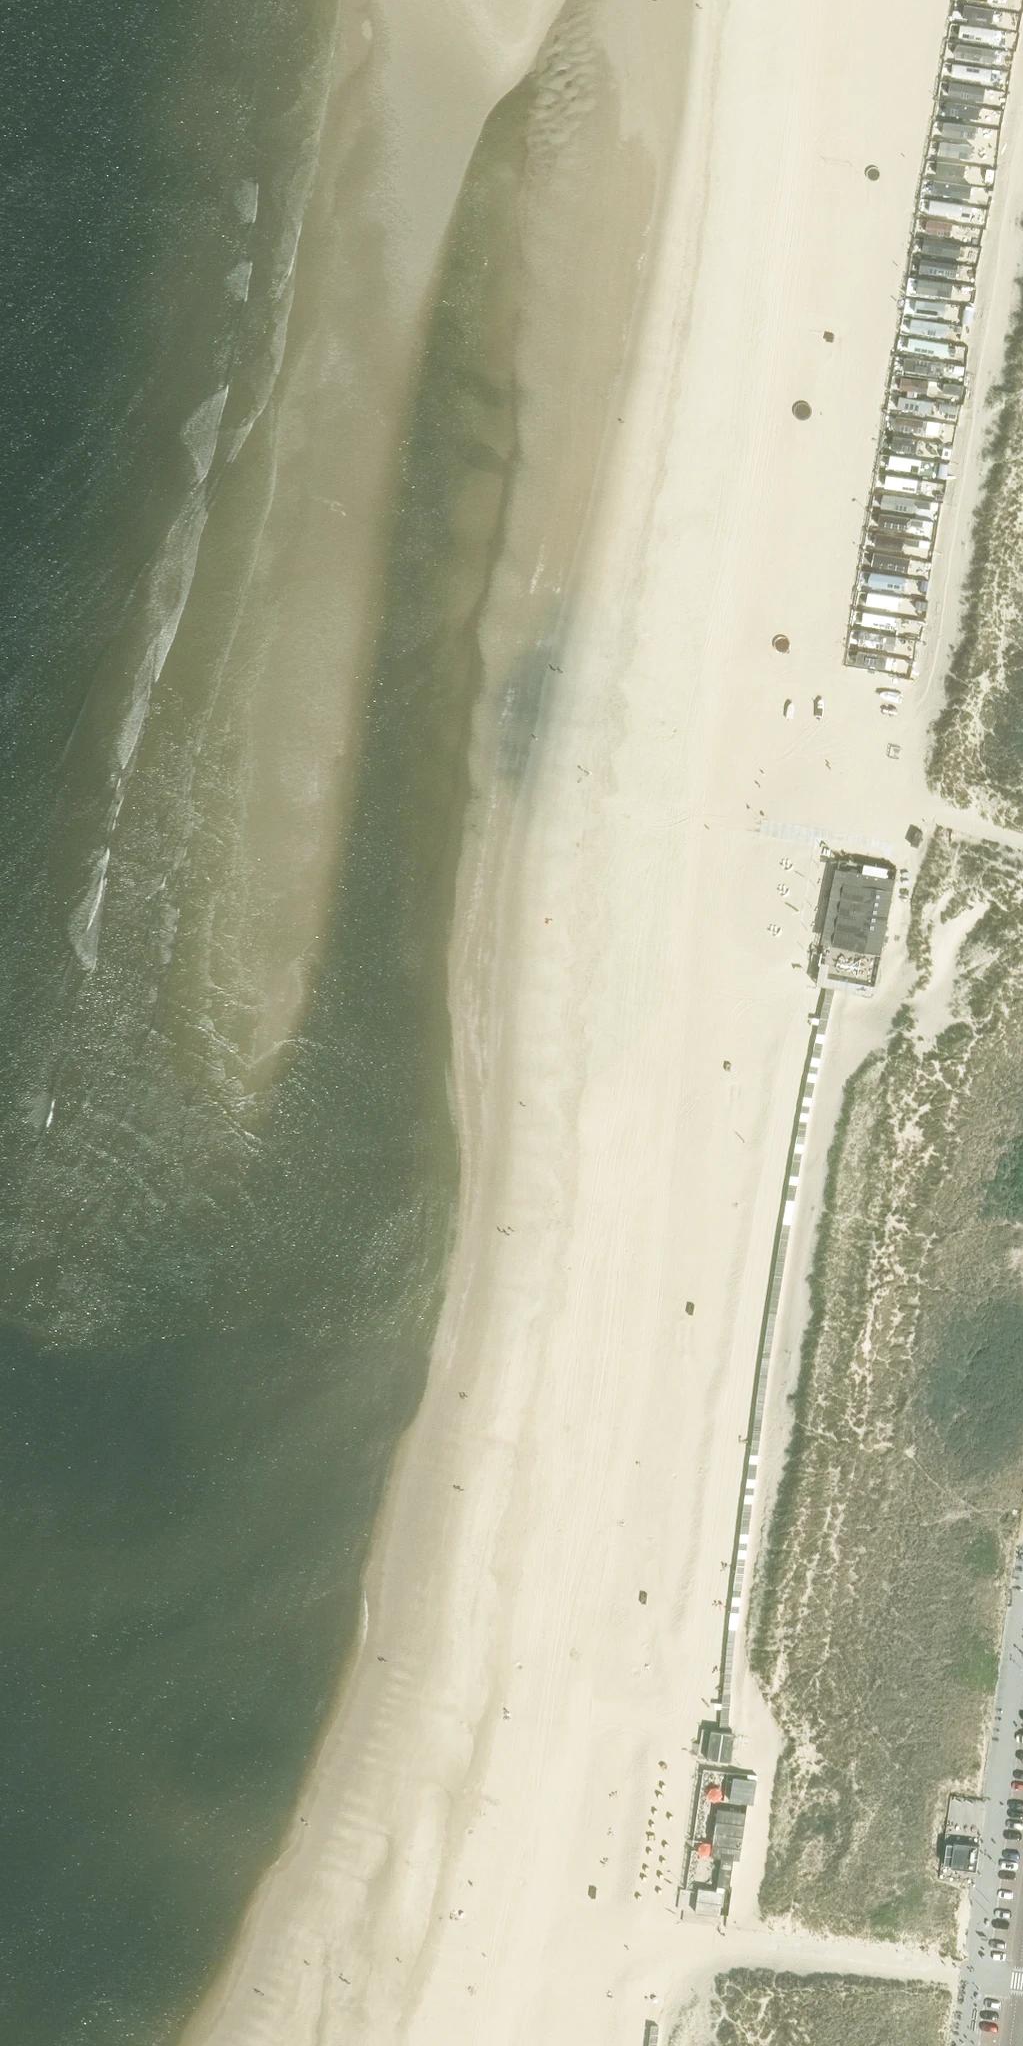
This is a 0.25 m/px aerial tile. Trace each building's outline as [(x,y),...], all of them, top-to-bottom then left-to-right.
[(848,859),(836,920),(885,929),(894,878),(885,876),(887,866),(848,859)] [(735,1733),(711,1730),(707,1758),(731,1762),(735,1733)] [(757,1780),(733,1776),(730,1800),(753,1803),(757,1780)] [(746,1812),(718,1808),(711,1856),(722,1857),(718,1885),(741,1889),(745,1860),(740,1860),(746,1812)] [(976,1870),(980,1845),(955,1842),(954,1844),(947,1843),(944,1864),(952,1865),(951,1867),(976,1870)] [(723,1891),(699,1887),(695,1911),(720,1915),(723,1891)] [(736,1927),(742,1889),(732,1888),(727,1926),(736,1927)]
